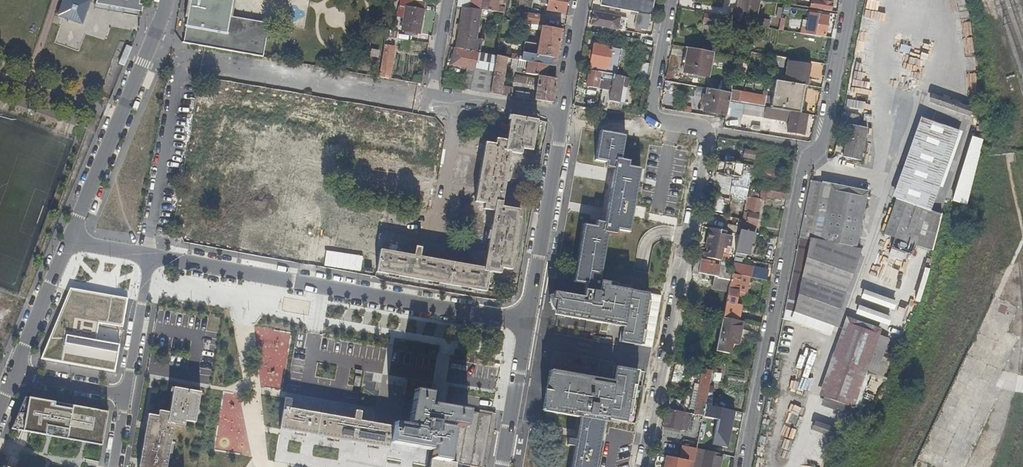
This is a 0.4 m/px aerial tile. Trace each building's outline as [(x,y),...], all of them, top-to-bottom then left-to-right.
[(57,12),(59,16),(78,23),(82,21),(89,1),(88,0),(61,0),(57,12)] [(95,3),(137,10),(141,11),(142,4),(138,3),(139,0),(96,0),(95,3)] [(186,27),(185,27),(184,28),(186,28),(183,44),(263,57),(269,23),(230,16),(233,0),(191,0),(186,27)] [(418,35),(418,32),(420,32),(425,1),(420,1),(416,0),(400,0),(397,16),(404,17),(402,29),(409,30),(408,33),(418,35)] [(482,10),(504,13),(505,8),(497,7),(498,4),(500,5),(501,0),(500,0),(483,0),(482,10)] [(567,0),(549,0),(547,9),(565,12),(567,0)] [(601,5),(640,11),(637,28),(649,30),(654,0),(601,0),(601,5)] [(737,11),(731,9),(730,17),(745,20),(749,0),(739,0),(737,11)] [(759,0),(749,0),(745,20),(744,24),(768,28),(769,21),(756,18),(759,0)] [(810,7),(831,11),(833,0),(811,0),(810,7)] [(924,0),(915,0),(916,9),(924,9),(924,0)] [(137,10),(95,3),(93,8),(136,15),(137,10)] [(474,39),(479,9),(469,8),(463,7),(456,47),(478,50),(480,41),(474,39)] [(615,21),(626,23),(627,18),(594,12),(592,24),(614,28),(615,21)] [(804,20),(801,33),(815,35),(816,34),(826,36),(830,16),(812,12),(810,21),(804,20)] [(543,25),(544,16),(523,13),(522,21),(543,25)] [(703,21),(719,25),(721,17),(705,14),(703,21)] [(523,53),(522,60),(548,65),(555,66),(561,30),(542,26),(537,55),(523,53)] [(140,36),(141,32),(134,30),(132,40),(136,41),(135,44),(144,46),(145,39),(142,38),(140,36)] [(398,32),(386,30),(385,37),(391,38),(397,39),(398,32)] [(390,44),(391,38),(385,37),(380,77),(389,78),(394,45),(390,44)] [(622,49),(595,44),(593,51),(593,55),(592,58),(591,65),(592,65),(598,67),(598,69),(591,67),(591,70),(613,75),(618,75),(622,49)] [(463,89),(490,94),(497,56),(487,54),(478,52),(478,50),(456,47),(455,47),(451,65),(467,68),(463,89)] [(709,76),(713,52),(688,47),(684,72),(709,76)] [(788,60),(789,60),(789,57),(771,55),(770,60),(779,62),(788,64),(788,60)] [(501,92),(506,58),(497,56),(490,94),(528,99),(529,94),(518,92),(518,94),(515,94),(516,92),(512,91),(513,89),(504,87),(503,92),(501,92)] [(647,70),(649,61),(641,59),(640,69),(647,70)] [(527,70),(526,74),(539,76),(545,77),(548,65),(522,60),(518,60),(517,68),(527,70)] [(806,63),(789,60),(788,60),(788,64),(787,69),(786,71),(785,81),(802,84),(806,63)] [(805,85),(808,85),(811,64),(806,63),(802,84),(805,85)] [(587,86),(604,89),(610,90),(613,75),(591,70),(590,70),(587,86)] [(628,89),(630,78),(618,75),(613,75),(610,90),(609,95),(608,104),(606,111),(619,113),(621,103),(619,103),(622,88),(628,89)] [(515,82),(533,85),(534,79),(517,76),(515,82)] [(552,103),(556,79),(545,77),(539,76),(535,100),(552,103)] [(800,113),(805,85),(802,84),(785,81),(777,80),(772,108),(800,113)] [(723,81),(721,91),(731,93),(732,90),(733,83),(723,81)] [(896,84),(895,91),(905,92),(906,85),(896,84)] [(723,115),(722,118),(726,118),(727,115),(730,101),(731,93),(721,91),(708,89),(707,94),(705,94),(702,106),(705,107),(704,111),(723,115)] [(730,101),(737,102),(739,92),(732,90),(731,93),(730,101)] [(848,102),(856,104),(858,95),(850,93),(848,102)] [(931,95),(929,104),(971,114),(974,105),(931,95)] [(746,112),(748,104),(737,102),(730,101),(727,115),(741,117),(742,111),(746,112)] [(861,105),(856,104),(848,102),(845,102),(841,122),(851,124),(852,117),(858,119),(861,105)] [(804,135),(808,115),(800,113),(772,108),(769,108),(768,115),(785,118),(785,117),(790,118),(788,132),(804,135)] [(494,209),(485,266),(421,256),(422,246),(416,245),(415,253),(380,248),(377,274),(487,290),(490,272),(502,273),(503,268),(514,270),(523,208),(504,205),(512,152),(522,154),(523,149),(534,150),(539,117),(511,113),(508,138),(497,137),(496,142),(485,141),(476,201),(485,203),(484,208),(494,209)] [(859,119),(858,119),(852,117),(851,124),(844,156),(861,160),(868,127),(857,125),(859,119)] [(935,192),(949,127),(920,117),(892,198),(896,199),(923,208),(929,210),(935,192)] [(551,298),(551,299),(551,301),(552,304),(552,306),(553,308),(553,309),(554,310),(557,313),(559,314),(560,315),(563,316),(593,321),(592,324),(600,325),(600,322),(622,326),(622,330),(620,337),(618,336),(616,347),(614,350),(612,352),(611,356),(611,360),(611,363),(613,366),(611,377),(613,377),(612,384),(612,388),(590,384),(591,380),(551,373),(547,392),(545,392),(544,400),(546,400),(543,417),(557,419),(558,416),(581,420),(577,440),(569,438),(567,445),(576,446),(573,466),(596,466),(605,418),(626,422),(627,415),(635,369),(640,370),(642,358),(644,346),(640,345),(648,300),(649,293),(608,285),(609,282),(600,280),(609,233),(617,235),(618,230),(630,232),(641,168),(629,166),(630,160),(622,159),(626,135),(600,131),(595,160),(607,162),(606,168),(614,169),(605,222),(597,221),(596,226),(584,224),(574,282),(586,284),(583,300),(552,295),(552,297),(551,298)] [(970,135),(954,201),(967,204),(984,138),(970,135)] [(746,149),(745,157),(754,159),(755,151),(746,149)] [(742,175),(742,173),(743,164),(740,164),(718,161),(717,173),(742,175)] [(742,173),(751,174),(753,165),(749,165),(743,164),(742,173)] [(765,166),(763,179),(776,182),(779,169),(765,166)] [(821,182),(810,180),(799,236),(856,248),(868,191),(822,181),(821,182)] [(735,194),(741,195),(747,196),(748,188),(736,186),(735,194)] [(767,195),(768,189),(749,186),(748,188),(747,196),(747,197),(762,200),(767,195)] [(768,189),(767,195),(786,199),(787,193),(768,189)] [(747,196),(741,195),(738,212),(743,213),(747,197),(747,196)] [(755,233),(762,200),(747,197),(743,213),(741,227),(740,230),(755,232),(755,233)] [(910,243),(923,208),(896,199),(884,233),(910,243)] [(727,231),(739,233),(740,230),(741,227),(728,224),(727,231)] [(730,247),(733,233),(710,228),(707,242),(710,243),(706,258),(721,261),(724,249),(726,250),(727,247),(730,247)] [(753,242),(755,232),(740,230),(739,233),(739,234),(735,255),(747,257),(747,255),(748,255),(751,242),(753,242)] [(783,316),(844,328),(860,248),(856,248),(799,236),(783,316)] [(254,242),(253,256),(265,258),(267,243),(254,242)] [(718,276),(720,266),(714,264),(714,262),(701,259),(700,262),(695,261),(693,271),(718,276)] [(768,272),(733,265),(732,269),(731,273),(746,276),(766,280),(768,272)] [(720,266),(718,276),(718,277),(730,280),(731,274),(723,273),(724,267),(720,266)] [(639,271),(638,280),(646,281),(647,272),(639,271)] [(736,304),(738,294),(738,291),(741,291),(743,292),(746,276),(731,273),(731,274),(730,280),(728,292),(723,317),(737,320),(740,305),(736,304)] [(701,276),(699,283),(711,286),(713,279),(701,276)] [(728,292),(730,280),(718,277),(714,277),(712,289),(728,292)] [(42,359),(112,372),(117,344),(94,340),(97,322),(120,327),(126,298),(71,288),(42,359)] [(551,299),(551,298),(548,297),(547,300),(547,302),(548,305),(548,307),(550,310),(551,312),(553,314),(553,315),(555,317),(557,317),(559,318),(562,319),(622,330),(622,326),(600,322),(600,325),(592,324),(593,321),(563,316),(560,315),(559,314),(557,313),(554,310),(553,309),(553,308),(552,306),(552,304),(551,301),(551,299)] [(648,300),(640,345),(644,346),(652,301),(648,300)] [(844,328),(783,316),(782,325),(842,337),(844,328)] [(738,344),(742,321),(737,320),(723,317),(716,350),(729,353),(731,343),(738,344)] [(838,361),(861,369),(876,334),(877,334),(851,325),(838,361)] [(879,335),(876,334),(861,369),(853,387),(846,404),(845,405),(853,407),(870,358),(879,335)] [(879,362),(888,338),(879,335),(870,358),(879,362)] [(861,369),(838,361),(825,397),(846,404),(853,387),(861,369)] [(684,384),(688,366),(675,364),(672,382),(684,384)] [(635,369),(627,415),(632,415),(640,370),(635,369)] [(694,410),(693,414),(698,415),(703,416),(703,414),(705,407),(705,405),(712,370),(702,369),(701,373),(699,384),(694,410)] [(456,463),(476,466),(482,466),(491,415),(432,404),(432,407),(428,406),(431,393),(425,392),(426,383),(421,383),(420,391),(414,390),(408,425),(394,423),(392,429),(359,423),(361,412),(355,411),(353,422),(289,411),(291,399),(285,398),(280,429),(389,447),(390,443),(429,450),(430,446),(433,447),(429,466),(455,466),(456,463)] [(694,410),(699,384),(694,383),(689,409),(694,410)] [(174,424),(184,426),(185,421),(195,422),(201,393),(173,388),(169,412),(159,410),(158,416),(148,414),(139,466),(166,466),(174,424)] [(105,413),(24,396),(10,428),(99,446),(105,413)] [(669,403),(668,409),(683,412),(684,406),(677,404),(677,400),(668,398),(667,402),(669,403)] [(823,398),(821,404),(832,408),(834,401),(823,398)] [(710,415),(712,408),(705,407),(703,414),(710,415)] [(687,431),(690,414),(683,412),(668,409),(664,426),(687,431)] [(812,430),(833,437),(836,427),(815,420),(812,430)] [(683,446),(681,459),(694,462),(696,449),(683,446)] [(697,449),(693,466),(718,466),(721,453),(697,449)] [(666,456),(664,466),(693,466),(694,462),(681,459),(666,456)]
